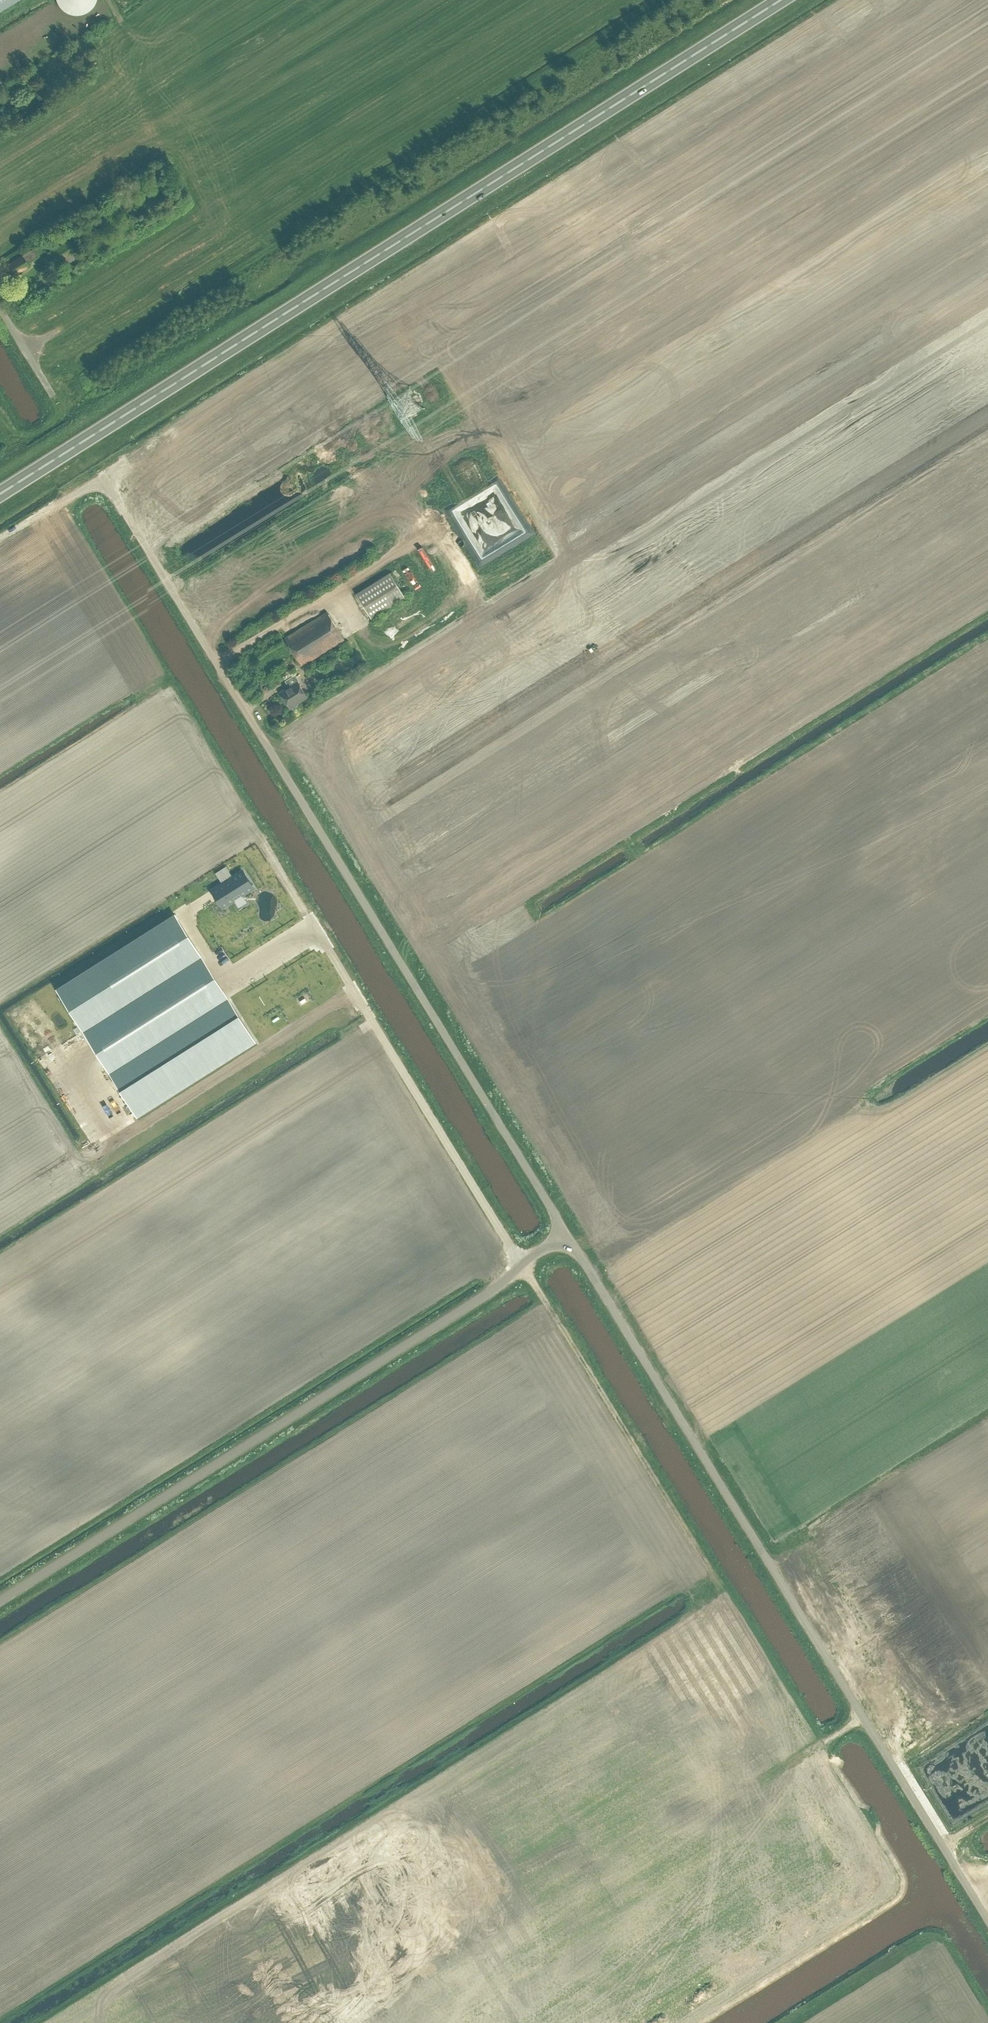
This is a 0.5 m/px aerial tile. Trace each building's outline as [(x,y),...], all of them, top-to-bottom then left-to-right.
[(18,0),(0,0),(0,11),(18,0)] [(58,4),(67,13),(80,15),(92,8),(95,0),(57,0),(58,4)] [(38,257),(33,249),(23,256),(22,255),(8,264),(14,275),(29,266),(27,263),(38,257)] [(476,566),(534,535),(503,479),(449,508),(452,514),(448,516),(476,566)] [(371,618),(405,597),(390,573),(356,594),(371,618)] [(302,665),(344,639),(327,612),(285,638),(302,665)] [(290,709),(298,704),(297,703),(307,697),(297,681),(280,692),(290,709)] [(239,864),(209,883),(219,900),(250,881),(239,864)] [(56,988),(83,1031),(202,956),(175,914),(56,988)] [(202,956),(83,1031),(110,1073),(228,998),(202,956)] [(255,1040),(228,998),(110,1073),(137,1115),(255,1040)]
